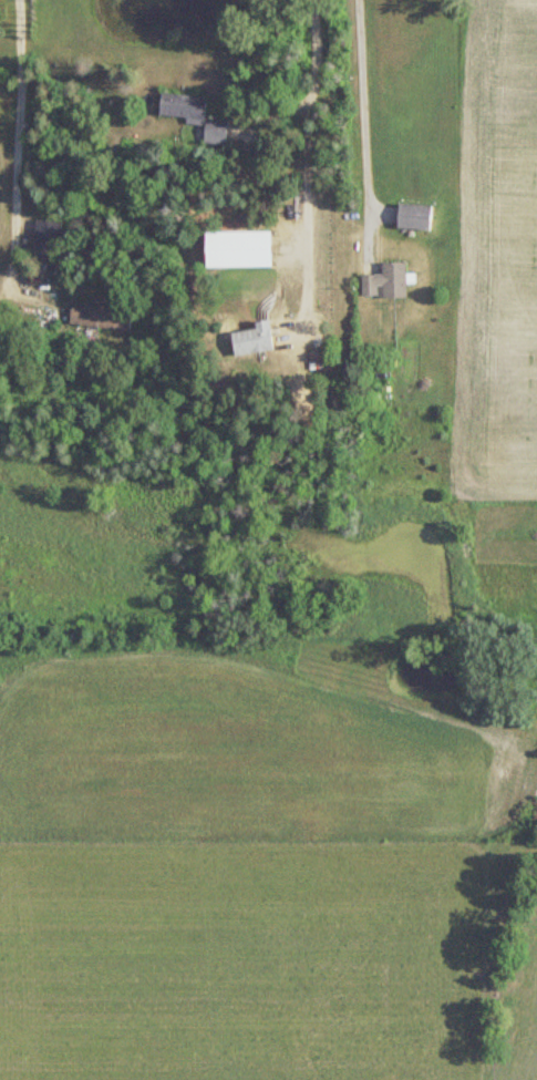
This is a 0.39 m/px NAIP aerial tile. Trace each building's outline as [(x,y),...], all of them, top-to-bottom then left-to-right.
[(205,124),(208,99),(163,93),(160,118),(205,124)] [(227,121),(206,121),(206,145),(227,145),(227,121)] [(430,231),(432,206),(400,203),(397,227),(430,231)] [(363,275),(363,298),(407,298),(407,262),(383,262),(383,275),(363,275)] [(130,332),(133,309),(73,302),(70,325),(130,332)] [(275,354),(273,331),(233,334),(235,357),(275,354)]
